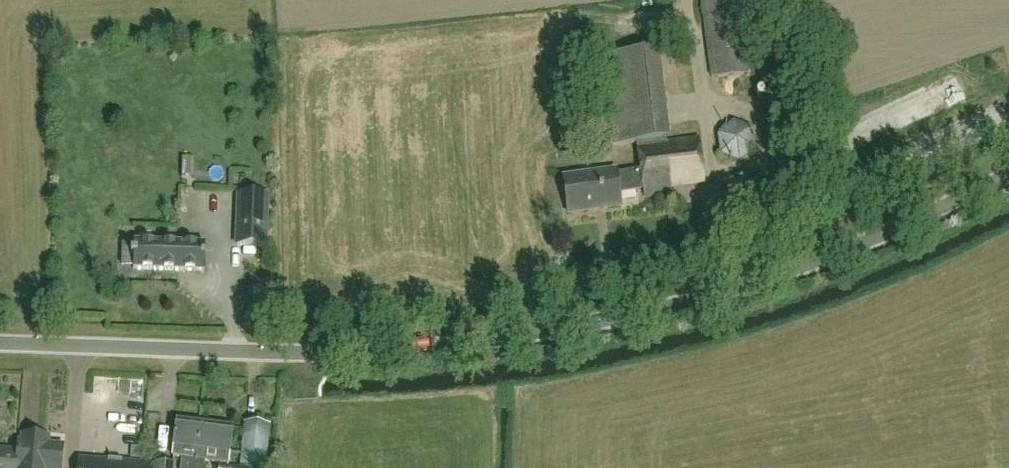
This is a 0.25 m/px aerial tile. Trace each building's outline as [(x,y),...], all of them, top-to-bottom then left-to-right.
[(751,73),(741,0),(699,0),(711,80),(751,73)] [(611,148),(671,140),(660,49),(598,57),(611,148)] [(740,163),(756,150),(754,129),(733,121),(717,135),(720,155),(740,163)] [(641,171),(643,191),(644,197),(672,194),(672,190),(706,185),(700,138),(638,147),(641,171)] [(617,172),(593,175),(596,195),(593,195),(594,210),(621,206),(619,194),(643,191),(641,171),(617,174),(617,172)] [(596,195),(593,175),(563,179),(568,214),(594,210),(593,195),(596,195)] [(237,246),(265,247),(267,196),(239,195),(237,246)] [(803,223),(820,221),(818,208),(801,211),(803,223)] [(204,272),(205,245),(134,243),(134,254),(132,254),(132,258),(134,258),(133,269),(204,272)] [(246,289),(262,287),(261,275),(245,277),(246,289)] [(173,457),(182,458),(181,467),(198,467),(200,448),(197,448),(199,426),(199,424),(178,421),(173,457)] [(198,467),(205,467),(206,462),(229,465),(234,429),(199,424),(199,426),(197,448),(200,448),(198,467)] [(243,425),(239,467),(266,467),(269,428),(243,425)] [(19,442),(15,442),(14,453),(0,452),(0,467),(17,467),(19,442)] [(19,442),(17,467),(63,467),(64,445),(19,442)] [(140,457),(141,446),(132,446),(131,457),(140,457)] [(76,467),(151,467),(152,461),(117,459),(77,456),(76,467)]
